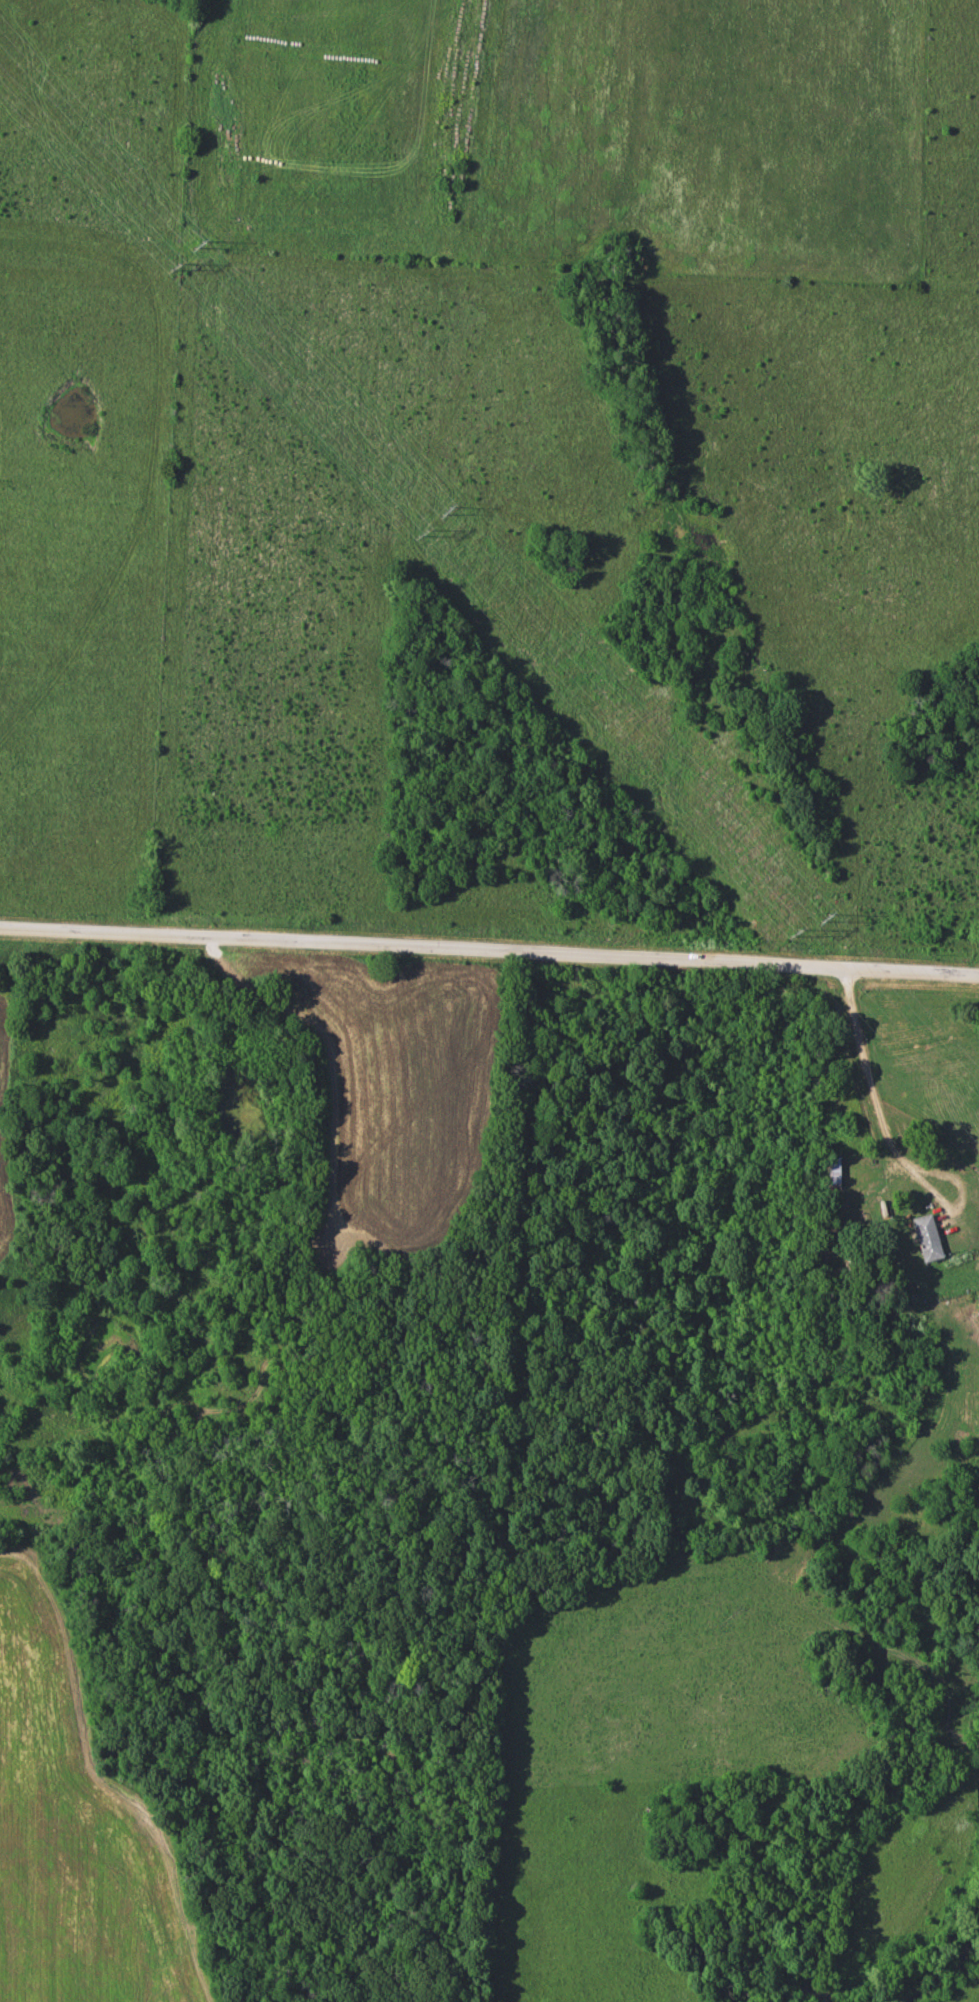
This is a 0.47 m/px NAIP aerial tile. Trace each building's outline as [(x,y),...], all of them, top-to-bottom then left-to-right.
[(820,1158),(820,1187),(837,1187),(837,1158),(820,1158)] [(910,1218),(921,1261),(939,1257),(929,1213),(910,1218)]
